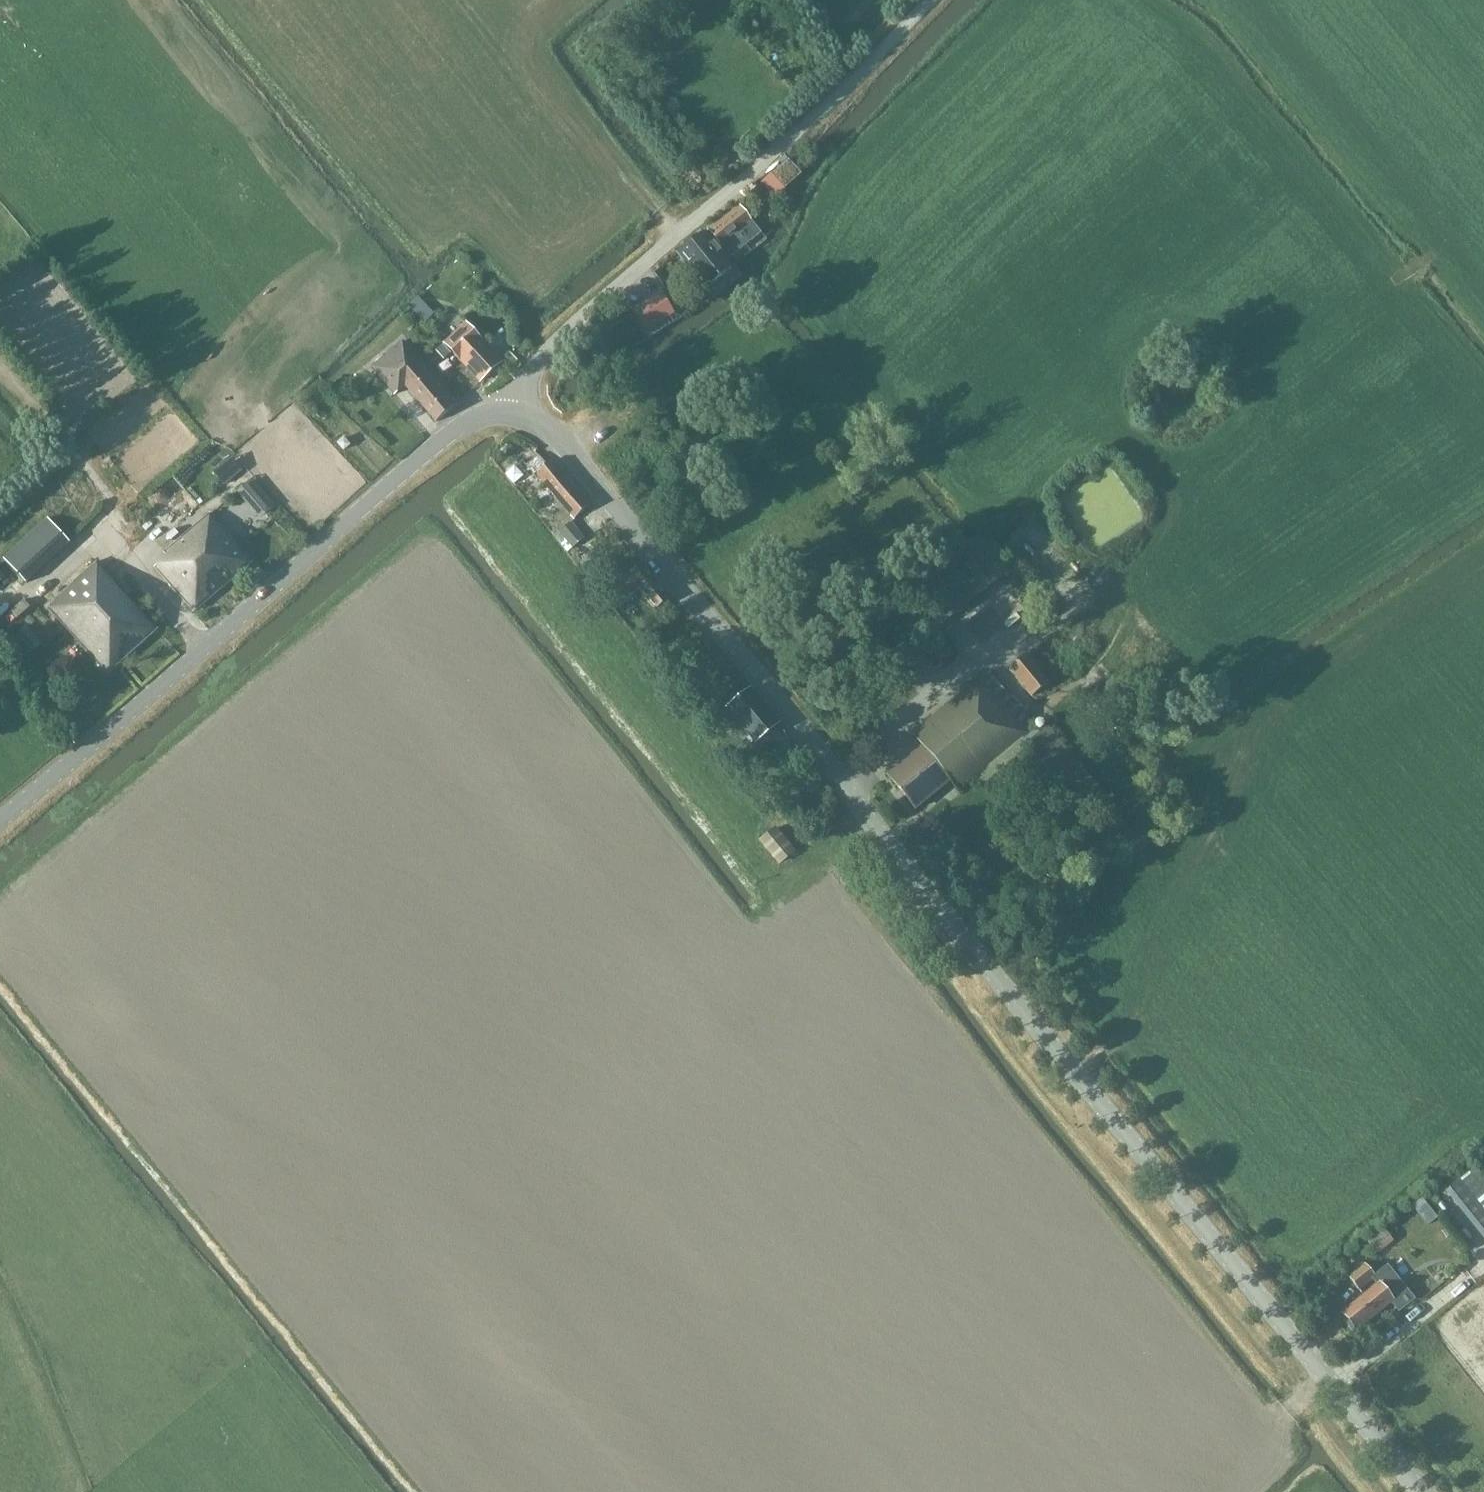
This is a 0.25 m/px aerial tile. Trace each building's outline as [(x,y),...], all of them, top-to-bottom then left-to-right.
[(784,189),(790,184),(801,173),(797,169),(789,159),(771,175),(784,189)] [(729,258),(760,233),(738,205),(707,229),(729,258)] [(704,232),(676,253),(705,290),(731,269),(704,232)] [(633,308),(643,326),(671,310),(661,292),(633,308)] [(419,295),(408,305),(416,314),(427,304),(419,295)] [(443,344),(451,353),(479,383),(502,362),(482,341),(464,323),(443,344)] [(499,329),(489,331),(492,347),(502,345),(499,329)] [(459,405),(458,404),(405,342),(374,368),(397,395),(407,387),(438,423),(459,405)] [(444,360),(451,353),(443,344),(441,342),(433,349),(444,360)] [(338,380),(332,385),(340,395),(345,391),(338,380)] [(574,520),(590,506),(551,460),(544,464),(537,457),(527,466),(558,501),(555,504),(560,510),(553,517),(560,525),(550,534),(567,554),(585,538),(571,522),(574,520)] [(512,467),(501,474),(509,486),(520,478),(512,467)] [(194,613),(251,565),(210,516),(164,554),(167,558),(156,567),(194,613)] [(48,519),(4,560),(25,583),(70,542),(48,519)] [(935,630),(1005,574),(1007,577),(1017,569),(985,529),(905,593),(935,630)] [(45,608),(106,676),(156,632),(95,563),(45,608)] [(652,610),(670,597),(643,563),(627,578),(622,581),(614,571),(599,584),(619,609),(639,593),(652,610)] [(7,632),(1,638),(6,644),(12,638),(7,632)] [(941,662),(953,652),(946,643),(934,653),(941,662)] [(1031,697),(1051,683),(1031,655),(1009,669),(1031,697)] [(980,679),(911,735),(931,759),(958,791),(974,777),(981,785),(1013,759),(1029,746),(1040,759),(1081,810),(1102,792),(1049,727),(1039,735),(988,673),(980,679)] [(754,743),(779,722),(751,687),(725,708),(754,743)] [(950,783),(930,759),(920,748),(886,775),(915,810),(950,783)] [(778,864),(794,851),(776,828),(759,843),(778,864)] [(1462,1184),(1451,1192),(1483,1232),(1483,1211),(1470,1194),(1479,1186),(1472,1177),(1462,1184)] [(1422,1198),(1412,1206),(1428,1226),(1438,1218),(1422,1198)] [(1382,1227),(1366,1240),(1378,1254),(1394,1241),(1382,1227)] [(1465,1238),(1457,1244),(1470,1261),(1478,1254),(1465,1238)] [(1386,1267),(1374,1277),(1364,1264),(1348,1277),(1363,1296),(1342,1313),(1357,1330),(1391,1302),(1398,1311),(1413,1299),(1386,1267)]
